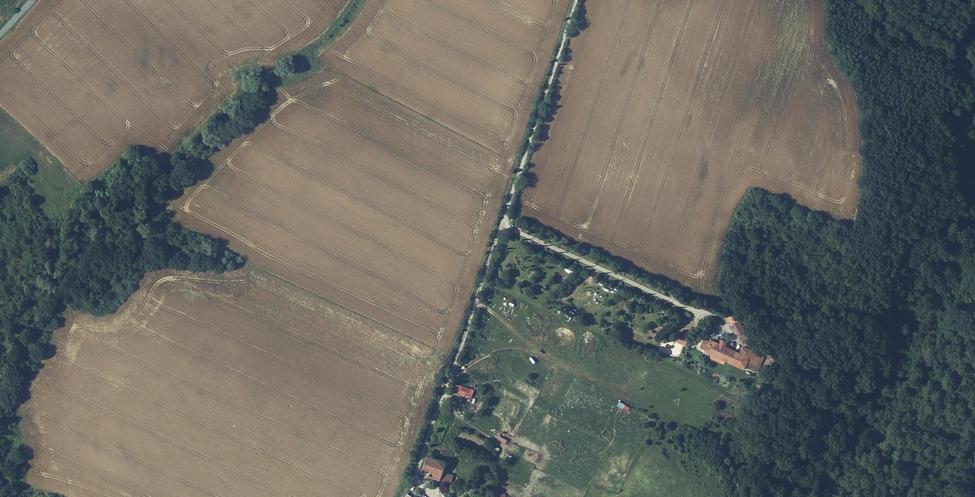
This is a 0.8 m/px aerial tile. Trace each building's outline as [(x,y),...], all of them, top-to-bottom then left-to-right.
[(733,315),(729,317),(737,330),(742,327),(733,315)] [(676,341),(685,345),(688,338),(679,334),(676,341)] [(702,348),(710,351),(712,348),(737,358),(736,361),(742,363),(745,356),(749,358),(751,353),(750,353),(750,351),(747,349),(748,346),(749,344),(740,341),(737,349),(721,342),(723,337),(718,335),(716,340),(710,337),(709,339),(703,336),(700,345),(703,346),(702,348)] [(712,348),(710,351),(736,361),(737,358),(712,348)] [(616,406),(628,410),(629,406),(618,401),(616,406)] [(425,457),(419,474),(442,483),(448,470),(449,466),(425,457)] [(462,463),(454,460),(452,466),(459,469),(462,463)] [(448,470),(442,483),(448,485),(453,472),(448,470)]
